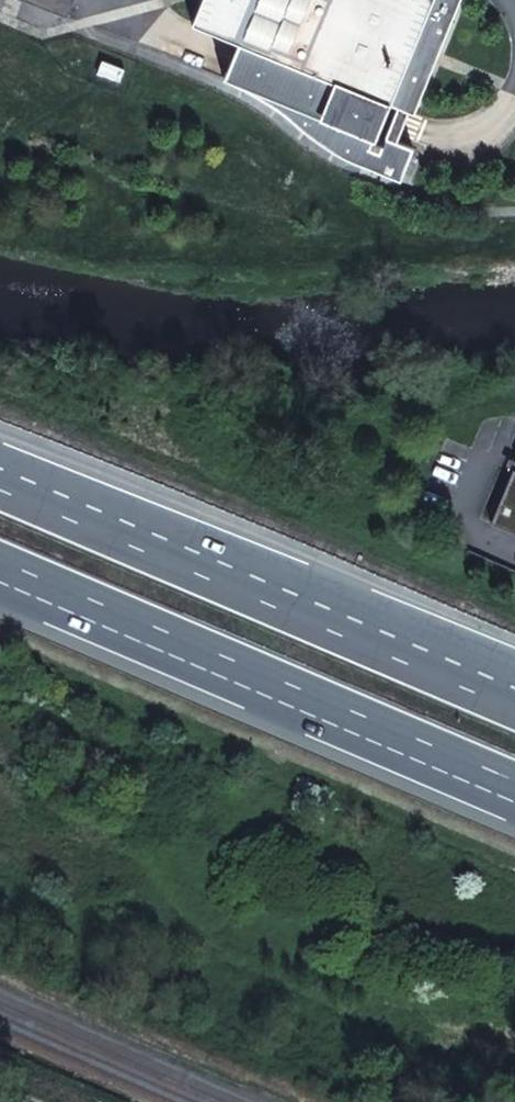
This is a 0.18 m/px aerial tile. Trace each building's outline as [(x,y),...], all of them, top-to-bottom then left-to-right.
[(74,0),(25,0),(67,17),(74,0)] [(192,22),(239,42),(389,102),(397,106),(409,111),(413,112),(459,0),(201,0),(192,22)] [(224,78),(315,138),(324,117),(373,137),(389,102),(239,42),(224,78)] [(397,177),(410,147),(384,135),(381,141),(373,137),(324,117),(315,138),(362,164),(382,173),(382,171),(397,177)] [(491,523),(514,532),(514,469),(513,468),(491,523)]
